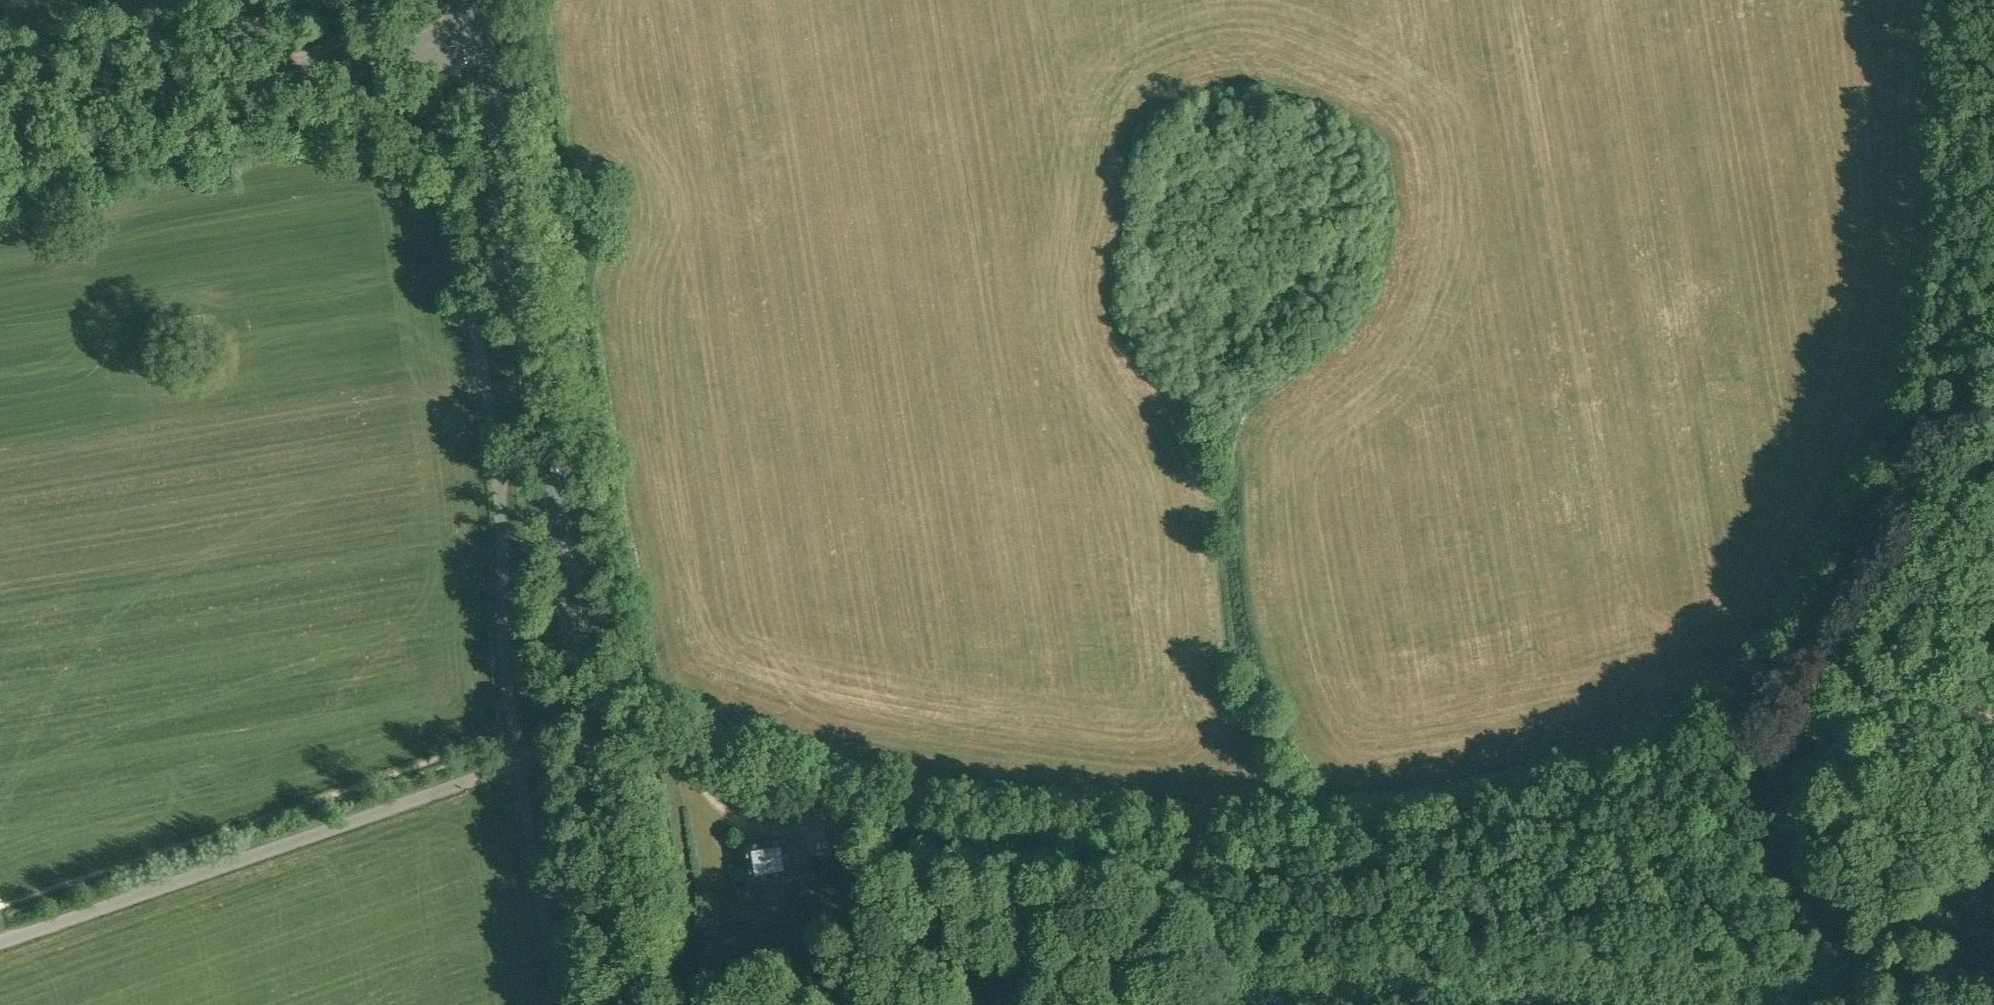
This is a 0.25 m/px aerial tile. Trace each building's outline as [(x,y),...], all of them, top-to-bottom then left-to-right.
[(747,845),(752,880),(792,874),(786,839),(747,845)] [(775,902),(799,900),(798,890),(774,892),(775,902)]
